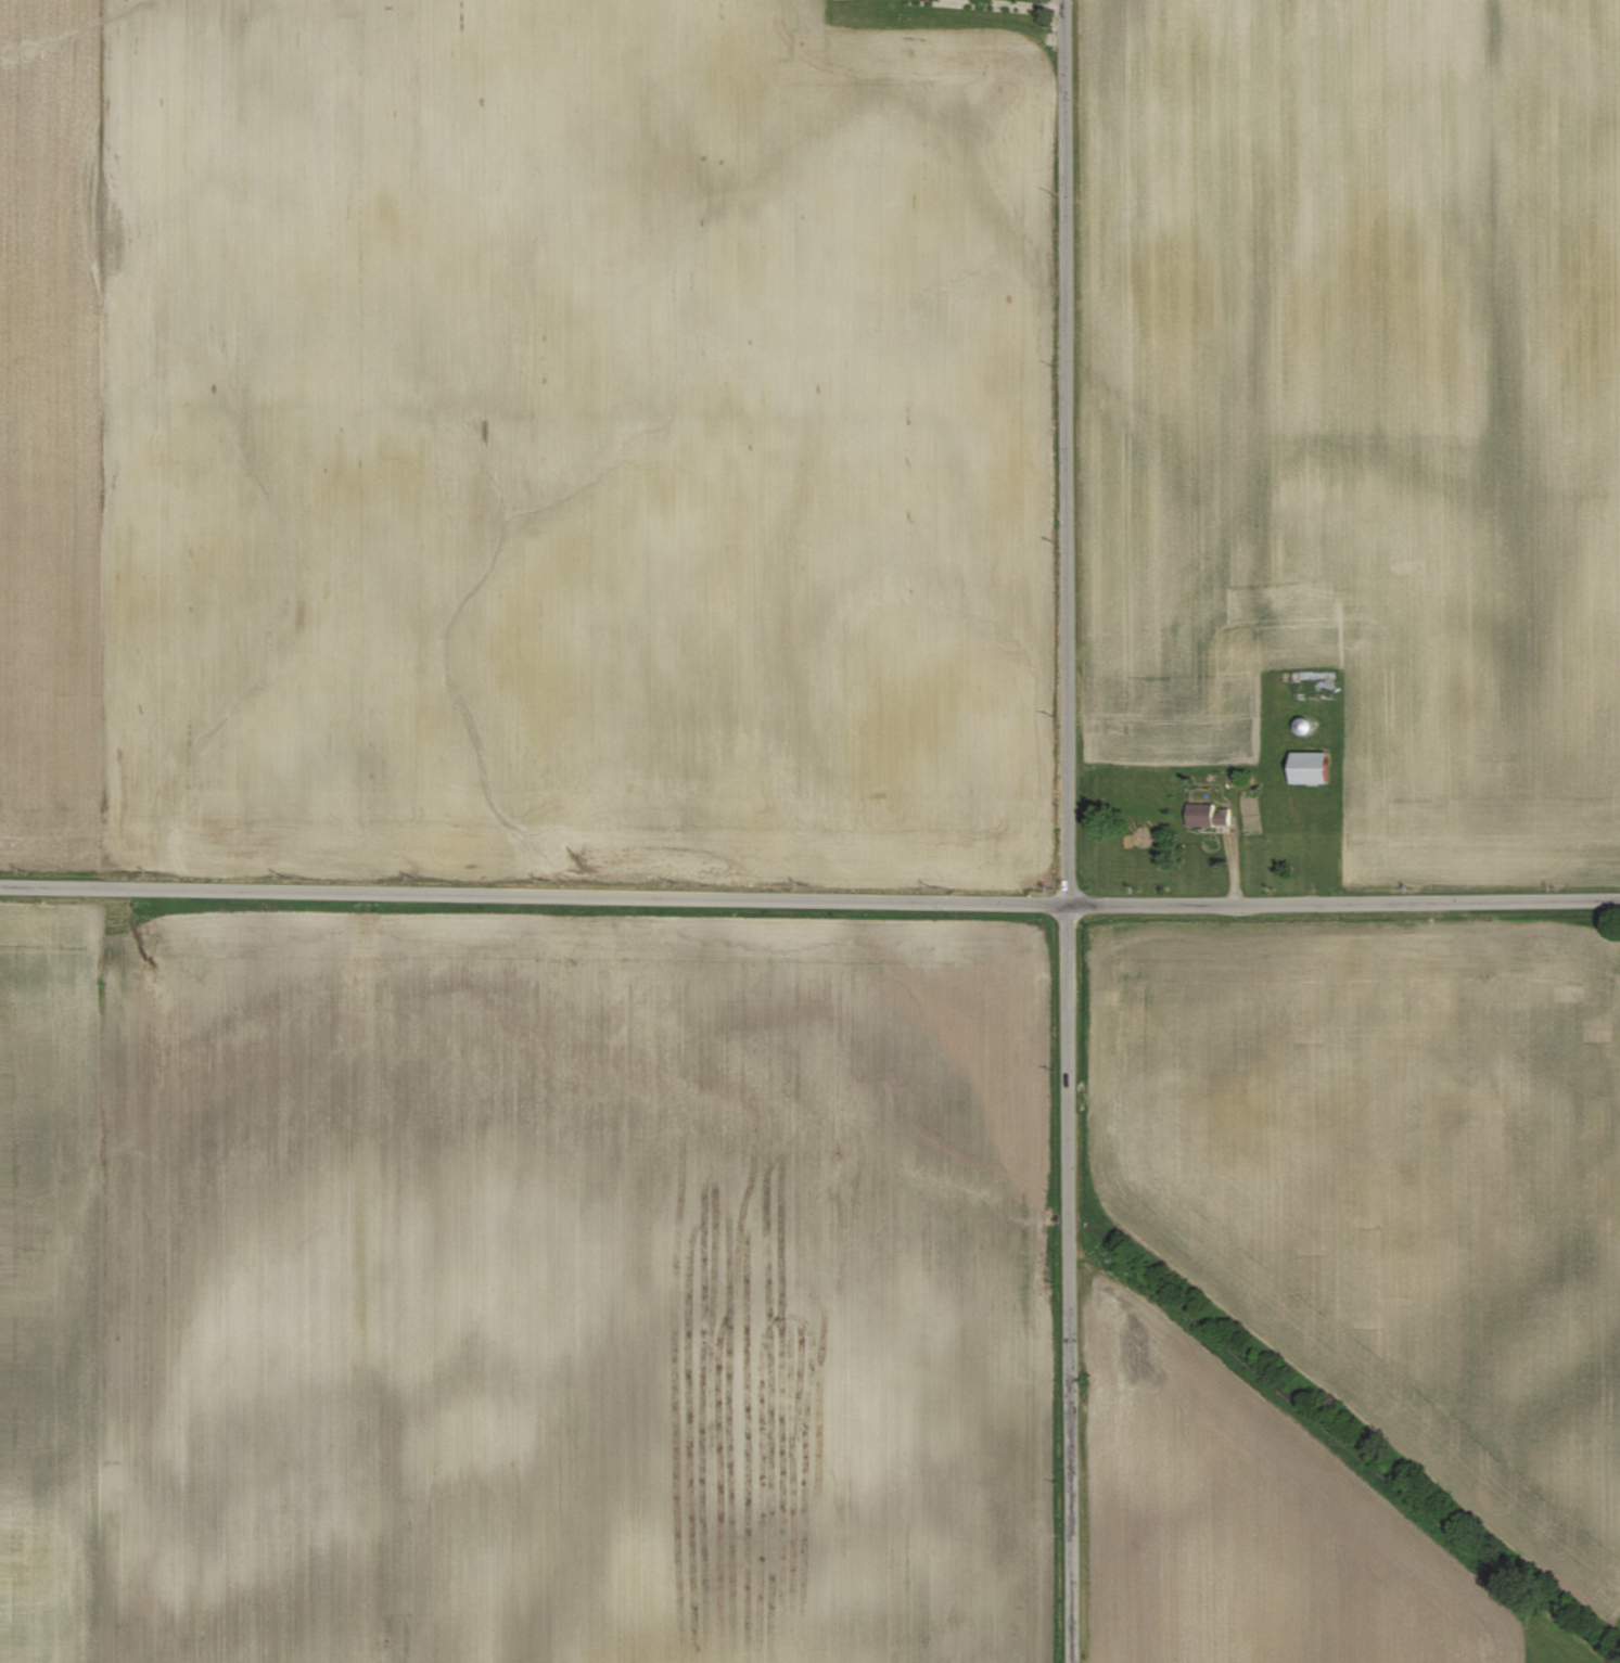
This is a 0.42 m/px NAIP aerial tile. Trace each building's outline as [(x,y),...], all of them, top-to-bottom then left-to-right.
[(1329,784),(1330,752),(1293,752),(1292,783),(1329,784)] [(1189,826),(1221,827),(1221,817),(1215,817),(1216,805),(1189,805),(1189,826)]
